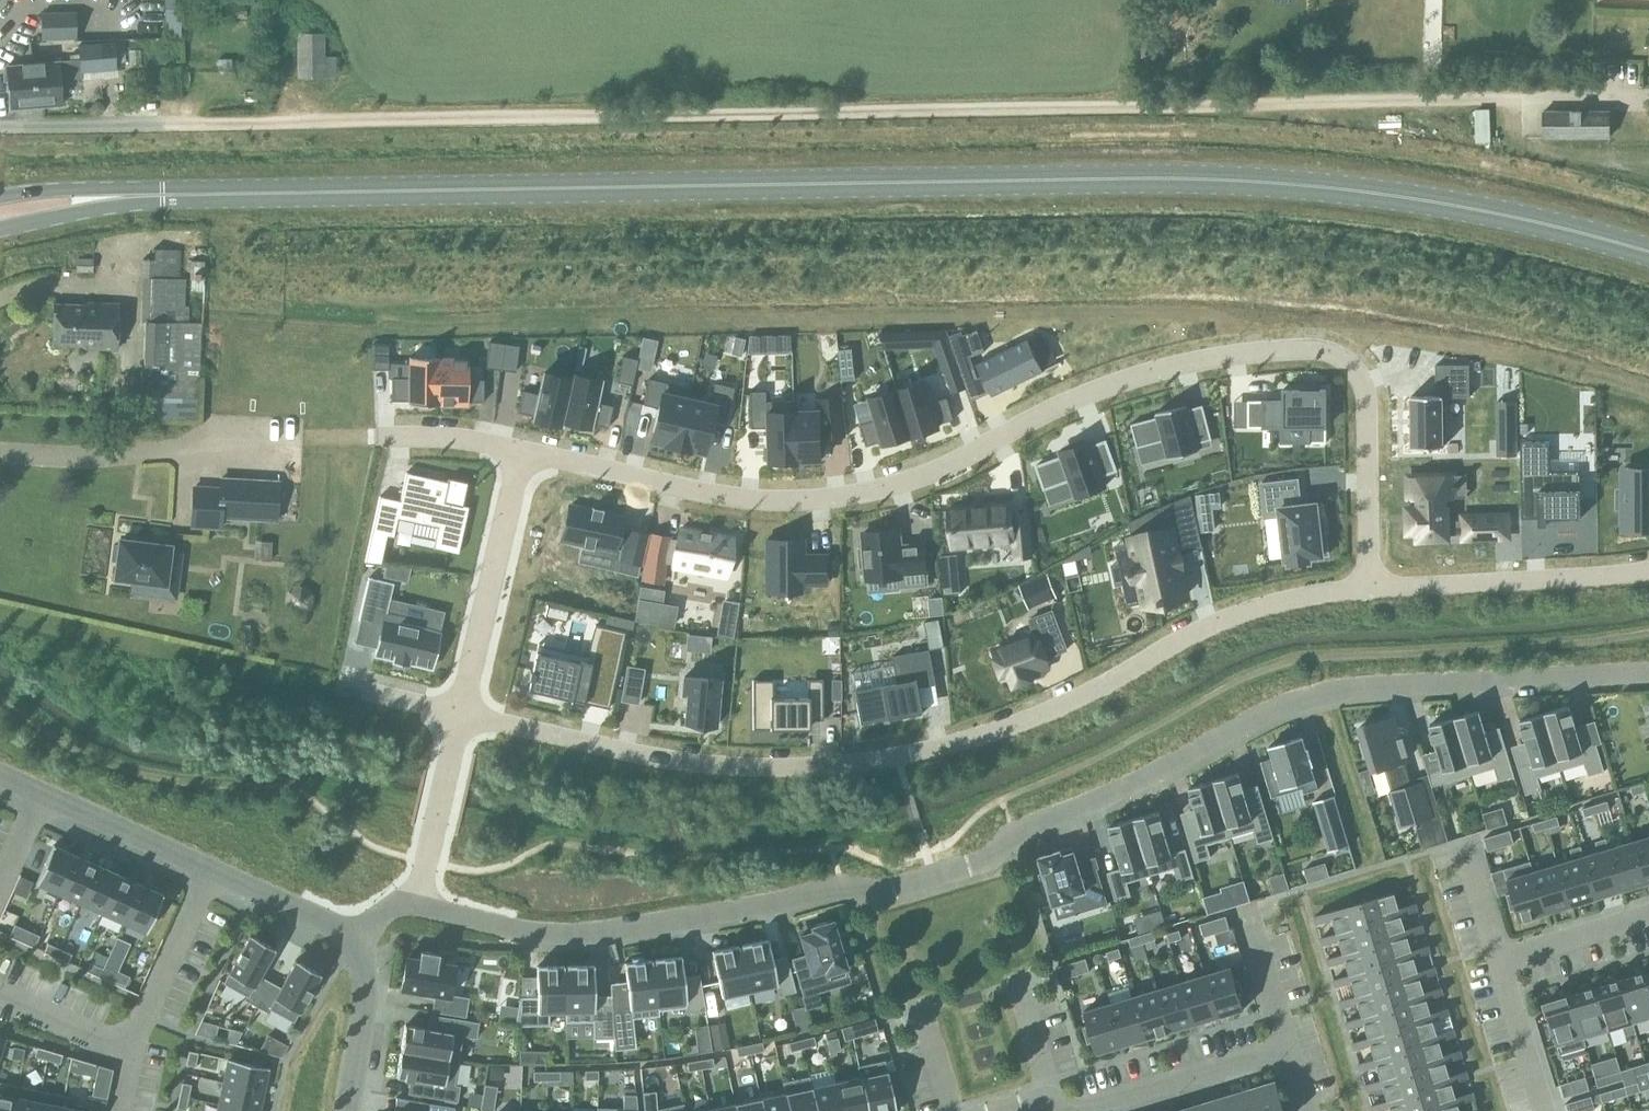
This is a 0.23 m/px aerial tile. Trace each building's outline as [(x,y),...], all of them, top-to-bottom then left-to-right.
[(180,0),(164,0),(165,15),(180,14),(180,0)] [(76,11),(40,12),(41,40),(77,39),(76,11)] [(324,32),(296,32),(296,77),(324,77),(324,32)] [(124,85),(160,84),(159,38),(123,39),(124,85)] [(58,61),(32,63),(36,107),(62,105),(59,79),(82,78),(82,72),(116,69),(115,41),(77,45),(78,58),(58,60),(58,61)] [(9,109),(36,107),(32,63),(6,65),(9,109)] [(104,106),(96,98),(89,106),(97,114),(104,106)] [(1610,110),(1543,110),(1543,138),(1610,138),(1610,110)] [(1465,149),(1482,148),(1481,114),(1464,115),(1465,149)] [(142,258),(141,321),(144,321),(143,400),(198,402),(201,322),(188,322),(189,305),(184,305),(185,280),(181,280),(181,248),(154,247),(153,257),(148,257),(148,258),(142,258)] [(91,259),(78,259),(78,271),(92,271),(91,259)] [(204,261),(190,260),(190,279),(204,280),(204,261)] [(55,305),(54,343),(84,344),(84,348),(116,349),(118,304),(89,303),(88,306),(55,305)] [(978,329),(964,334),(971,356),(985,351),(978,329)] [(963,331),(950,336),(962,372),(975,368),(971,356),(964,334),(963,331)] [(749,336),(747,354),(791,353),(790,335),(749,336)] [(643,336),(641,346),(655,349),(657,340),(643,336)] [(735,337),(731,353),(741,356),(745,339),(735,337)] [(1002,351),(976,363),(992,396),(1018,384),(1044,371),(1028,338),(1002,351)] [(489,341),(486,368),(501,370),(504,343),(489,341)] [(504,343),(501,370),(516,372),(519,346),(504,343)] [(376,344),(373,344),(373,370),(375,370),(389,370),(388,344),(376,344)] [(578,345),(573,367),(582,369),(587,347),(578,345)] [(853,349),(839,350),(842,381),(856,379),(853,349)] [(623,356),(617,382),(632,385),(638,359),(623,356)] [(392,378),(392,401),(409,401),(409,404),(437,405),(438,358),(409,357),(409,378),(392,378)] [(438,358),(437,405),(466,405),(466,402),(483,402),(484,379),(467,379),(467,358),(438,358)] [(957,360),(941,366),(943,373),(945,372),(952,393),(967,388),(957,360)] [(1436,396),(1411,396),(1412,447),(1443,447),(1443,443),(1448,443),(1447,397),(1470,397),(1470,365),(1436,365),(1436,396)] [(522,390),(517,412),(534,416),(533,419),(563,426),(564,421),(563,421),(572,379),(571,379),(544,373),(539,394),(522,390)] [(572,379),(563,421),(564,421),(591,427),(591,424),(608,428),(613,405),(596,402),(601,381),(571,375),(571,379),(572,379)] [(649,378),(643,404),(658,407),(650,441),(677,447),(688,398),(689,398),(692,388),(649,378)] [(926,382),(898,391),(912,436),(939,427),(938,424),(954,419),(948,398),(932,402),(926,382)] [(688,398),(677,447),(704,453),(711,420),(726,423),(734,387),(714,383),(709,403),(689,398),(688,398)] [(1248,401),(1248,427),(1280,427),(1308,427),(1308,442),(1311,442),(1326,442),(1326,389),(1283,390),(1283,400),(1248,401)] [(765,391),(750,391),(751,428),(766,427),(767,462),(794,461),(793,411),(794,411),(793,400),(765,401),(765,391)] [(861,424),(860,424),(867,446),(883,441),(884,444),(912,436),(898,391),(870,399),(877,419),(861,424)] [(794,411),(793,411),(794,461),(822,460),(821,438),(847,435),(846,425),(843,397),(817,400),(819,410),(794,411)] [(1157,417),(1131,424),(1137,447),(1164,440),(1168,458),(1199,450),(1197,443),(1212,439),(1203,405),(1188,409),(1187,404),(1156,413),(1157,417)] [(1516,424),(1498,424),(1499,455),(1516,455),(1516,424)] [(1062,456),(1036,466),(1044,489),(1070,480),(1076,497),(1106,486),(1103,476),(1117,470),(1106,440),(1091,446),(1090,442),(1060,452),(1062,456)] [(1550,441),(1521,441),(1522,493),(1538,493),(1539,525),(1547,525),(1547,519),(1581,519),(1580,471),(1550,472),(1550,441)] [(380,496),(365,562),(381,563),(387,536),(394,537),(399,515),(415,518),(414,521),(425,523),(426,521),(442,524),(437,549),(459,553),(469,506),(463,505),(468,482),(448,478),(447,485),(409,476),(409,473),(406,472),(399,504),(382,501),(383,497),(380,496)] [(1618,507),(1625,507),(1625,525),(1648,525),(1648,473),(1625,473),(1625,490),(1618,490),(1618,507)] [(1419,507),(1407,508),(1408,531),(1420,531),(1420,536),(1444,536),(1444,534),(1464,533),(1465,538),(1507,536),(1507,515),(1464,517),(1464,521),(1444,522),(1444,517),(1444,498),(1457,497),(1457,488),(1459,488),(1459,484),(1457,484),(1457,475),(1409,477),(1409,499),(1419,498),(1419,507)] [(193,486),(191,525),(220,527),(220,517),(278,520),(280,480),(220,476),(220,487),(193,486)] [(1298,479),(1261,483),(1265,517),(1281,515),(1286,559),(1289,559),(1290,563),(1310,561),(1309,557),(1329,554),(1326,534),(1320,535),(1316,503),(1301,505),(1298,479)] [(1220,492),(1196,495),(1198,511),(1222,508),(1220,492)] [(1132,568),(1129,569),(1130,574),(1133,573),(1134,581),(1139,580),(1144,603),(1144,604),(1159,601),(1160,603),(1166,601),(1166,599),(1187,595),(1178,552),(1173,529),(1198,524),(1191,494),(1136,519),(1140,538),(1130,540),(1131,541),(1135,561),(1130,562),(1132,568)] [(1012,503),(948,509),(951,548),(1015,542),(1016,558),(1031,556),(1027,511),(1013,511),(1012,503)] [(570,505),(562,539),(582,544),(615,551),(616,550),(623,517),(570,505)] [(651,534),(643,579),(662,582),(665,565),(666,562),(674,563),(674,566),(726,576),(732,537),(680,528),(678,541),(670,540),(670,537),(651,534)] [(865,547),(859,548),(861,568),(867,567),(868,580),(900,577),(901,587),(928,585),(924,544),(908,545),(909,549),(900,549),(899,529),(864,533),(865,547)] [(623,551),(618,572),(637,576),(647,535),(628,531),(623,551)] [(113,544),(111,559),(117,560),(115,577),(176,584),(180,552),(168,551),(169,545),(119,539),(119,544),(113,544)] [(803,540),(766,540),(766,592),(803,592),(803,584),(827,584),(827,555),(811,555),(811,558),(803,558),(803,540)] [(1090,545),(1063,560),(1063,563),(1064,563),(1076,560),(1093,556),(1090,545)] [(958,554),(941,555),(944,594),(962,593),(958,554)] [(1048,575),(1021,586),(1025,597),(1038,592),(1042,602),(1056,596),(1048,575)] [(369,577),(359,620),(360,620),(360,621),(361,622),(361,621),(382,625),(376,648),(375,654),(432,668),(440,633),(423,629),(424,621),(387,612),(390,599),(394,583),(369,577)] [(641,587),(636,620),(673,626),(676,606),(661,604),(663,591),(641,587)] [(943,597),(929,598),(930,616),(945,614),(943,597)] [(725,601),(723,612),(736,614),(738,603),(725,601)] [(548,605),(545,616),(566,621),(569,610),(548,605)] [(940,619),(925,622),(930,650),(945,647),(940,619)] [(829,624),(829,636),(840,635),(839,624),(829,624)] [(530,679),(528,690),(568,699),(568,701),(571,702),(571,700),(580,702),(580,704),(583,705),(583,702),(588,681),(614,687),(626,632),(595,625),(595,628),(599,629),(592,656),(591,664),(556,656),(554,663),(538,659),(538,656),(536,655),(532,671),(530,671),(528,679),(530,679)] [(1037,635),(994,652),(1003,674),(1010,671),(1013,679),(1014,682),(1015,684),(1016,683),(1027,679),(1037,675),(1036,670),(1049,665),(1046,658),(1067,650),(1058,626),(1046,631),(1048,636),(1039,640),(1037,635)] [(895,664),(851,672),(855,690),(854,690),(860,724),(924,713),(919,688),(936,685),(930,650),(893,656),(895,664)] [(627,666),(621,700),(638,703),(644,669),(627,666)] [(685,676),(683,694),(687,695),(685,723),(714,725),(714,727),(715,727),(715,725),(720,679),(685,676)] [(841,679),(831,679),(831,700),(841,700),(841,679)] [(773,680),(753,680),(753,729),(810,729),(809,720),(823,720),(823,697),(773,698),(773,680)] [(1547,712),(1545,713),(1562,770),(1564,769),(1585,763),(1589,775),(1604,771),(1596,743),(1582,747),(1570,705),(1547,712)] [(1479,710),(1454,718),(1471,774),(1495,767),(1499,780),(1514,775),(1506,748),(1492,752),(1479,710)] [(1532,763),(1518,767),(1526,794),(1542,789),(1538,777),(1562,770),(1545,713),(1520,720),(1532,763)] [(1394,716),(1359,727),(1363,740),(1359,741),(1364,758),(1368,757),(1372,770),(1385,766),(1393,792),(1391,792),(1401,826),(1432,816),(1422,783),(1412,786),(1405,760),(1407,760),(1405,753),(1407,753),(1403,738),(1401,738),(1394,716)] [(1442,767),(1428,772),(1432,786),(1471,774),(1454,718),(1429,725),(1442,767)] [(1273,758),(1261,761),(1266,778),(1272,777),(1278,796),(1302,789),(1304,794),(1319,789),(1312,765),(1313,764),(1309,748),(1307,749),(1303,736),(1269,746),(1273,758)] [(1239,773),(1211,781),(1224,823),(1228,838),(1255,830),(1259,843),(1274,838),(1263,802),(1249,807),(1239,773)] [(1202,830),(1188,834),(1196,862),(1211,857),(1207,844),(1228,838),(1224,823),(1211,781),(1189,788),(1202,830)] [(1644,783),(1631,787),(1631,788),(1633,795),(1634,795),(1646,791),(1644,783)] [(1335,795),(1315,801),(1331,851),(1350,846),(1335,795)] [(1608,801),(1596,804),(1599,812),(1610,809),(1608,802),(1608,801)] [(1596,804),(1583,808),(1584,810),(1585,816),(1599,812),(1596,804)] [(1159,811),(1134,818),(1151,875),(1175,868),(1179,881),(1194,876),(1186,849),(1172,853),(1159,811)] [(1557,814),(1545,818),(1547,827),(1560,823),(1558,818),(1557,814)] [(1122,868),(1108,873),(1116,900),(1131,895),(1127,882),(1151,875),(1134,818),(1109,826),(1122,868)] [(1545,818),(1532,822),(1533,826),(1535,831),(1547,827),(1545,818)] [(1442,820),(1416,828),(1423,849),(1448,841),(1442,820)] [(1511,830),(1485,838),(1485,841),(1488,850),(1514,842),(1511,833),(1511,830)] [(1634,841),(1646,883),(1648,882),(1648,836),(1634,841)] [(1581,845),(1580,846),(1596,898),(1621,890),(1606,838),(1596,841),(1599,851),(1584,856),(1581,845)] [(1606,838),(1621,890),(1646,883),(1634,841),(1609,848),(1606,838)] [(59,893),(76,855),(54,845),(36,883),(59,893)] [(1574,859),(1558,864),(1571,905),(1596,898),(1580,846),(1570,849),(1574,859)] [(1073,847),(1039,857),(1044,873),(1040,874),(1045,890),(1049,889),(1054,905),(1074,899),(1078,912),(1107,903),(1096,867),(1080,871),(1073,847)] [(80,903),(98,864),(76,855),(59,893),(80,903)] [(1530,861),(1504,869),(1511,891),(1507,893),(1512,909),(1516,908),(1520,921),(1546,913),(1530,861)] [(1531,861),(1530,861),(1546,913),(1571,905),(1558,864),(1534,871),(1531,861)] [(102,912),(119,874),(98,864),(80,903),(102,912)] [(124,922),(141,884),(119,874),(102,912),(124,922)] [(146,932),(163,894),(141,884),(124,922),(146,932)] [(1395,892),(1363,902),(1370,923),(1370,924),(1402,915),(1418,910),(1417,906),(1416,903),(1400,908),(1395,892)] [(1363,902),(1315,916),(1317,923),(1333,919),(1337,932),(1370,923),(1363,902)] [(1402,915),(1370,924),(1376,944),(1376,945),(1408,936),(1424,931),(1422,924),(1406,929),(1402,915)] [(1226,916),(1200,923),(1204,936),(1230,929),(1226,916)] [(797,969),(796,970),(804,996),(816,992),(829,988),(827,980),(825,974),(847,968),(842,952),(846,950),(841,935),(837,936),(832,920),(811,927),(812,931),(799,935),(809,966),(797,969)] [(1337,932),(1321,937),(1323,944),(1340,939),(1344,953),(1376,944),(1370,924),(1370,923),(1337,932)] [(14,924),(9,936),(34,948),(40,935),(14,924)] [(1180,930),(1167,934),(1170,942),(1182,938),(1180,930)] [(1154,931),(1141,934),(1144,943),(1156,939),(1156,937),(1154,933),(1154,931)] [(1141,934),(1129,938),(1129,939),(1132,947),(1144,943),(1141,934)] [(260,975),(275,948),(250,935),(224,983),(246,995),(244,999),(257,1006),(270,981),(260,975)] [(1408,936),(1376,945),(1382,965),(1383,966),(1415,957),(1431,952),(1429,945),(1412,950),(1408,936)] [(741,946),(740,946),(749,990),(776,985),(778,995),(796,991),(789,966),(774,969),(767,939),(741,944),(741,946)] [(56,957),(60,949),(48,943),(44,952),(56,957)] [(1344,953),(1328,958),(1330,965),(1346,961),(1350,974),(1382,965),(1376,945),(1376,944),(1344,953)] [(738,945),(712,951),(722,996),(749,990),(740,946),(738,946),(738,945)] [(1119,948),(1107,952),(1109,960),(1122,956),(1119,948)] [(72,954),(60,949),(56,957),(68,963),(72,954)] [(406,957),(401,988),(436,994),(433,1010),(465,1016),(468,998),(450,995),(455,965),(437,962),(438,953),(421,951),(419,959),(406,957)] [(654,960),(653,960),(659,1011),(686,1008),(686,1013),(706,1010),(701,984),(685,986),(681,956),(654,959),(654,960)] [(1415,957),(1383,966),(1388,986),(1389,987),(1421,978),(1437,973),(1435,966),(1419,970),(1415,957)] [(1086,958),(1060,966),(1064,979),(1090,971),(1086,958)] [(628,993),(611,995),(614,1030),(633,1028),(632,1018),(659,1015),(659,1011),(653,960),(651,960),(651,959),(624,962),(628,993)] [(294,1022),(321,974),(296,960),(281,987),(270,981),(257,1006),(269,1013),(271,1009),(294,1022)] [(99,977),(103,968),(91,963),(87,971),(99,977)] [(105,964),(103,968),(99,977),(124,988),(130,976),(105,964)] [(567,966),(565,966),(566,1022),(593,1022),(594,1039),(615,1039),(614,1030),(611,995),(594,995),(594,964),(567,965),(567,966)] [(520,997),(515,1022),(520,1026),(550,1025),(550,1012),(565,1012),(566,1022),(565,966),(564,966),(564,965),(537,965),(537,996),(520,997)] [(1350,974),(1334,979),(1336,986),(1352,981),(1356,995),(1388,986),(1383,966),(1382,965),(1350,974)] [(1232,967),(1206,975),(1218,1016),(1244,1009),(1241,996),(1245,995),(1240,978),(1236,979),(1232,967)] [(1621,979),(1633,1021),(1648,1017),(1648,982),(1646,972),(1621,979)] [(1206,975),(1182,982),(1194,1024),(1218,1016),(1206,975)] [(1421,978),(1389,987),(1395,1007),(1395,1008),(1427,999),(1443,994),(1441,987),(1425,991),(1421,978)] [(1621,979),(1596,987),(1608,1029),(1623,1024),(1626,1035),(1637,1032),(1633,1021),(1621,979)] [(1182,982),(1158,989),(1171,1031),(1194,1024),(1182,982)] [(1356,995),(1340,1000),(1342,1007),(1359,1002),(1363,1016),(1395,1007),(1389,987),(1388,986),(1356,995)] [(1596,987),(1570,995),(1586,1046),(1587,1046),(1584,1036),(1608,1029),(1596,987)] [(1158,989),(1134,996),(1147,1038),(1171,1031),(1158,989)] [(1570,995),(1544,1002),(1560,1054),(1586,1046),(1570,995)] [(1134,996),(1110,1003),(1123,1045),(1147,1038),(1134,996)] [(1427,999),(1395,1008),(1401,1028),(1402,1029),(1433,1019),(1450,1015),(1448,1008),(1431,1012),(1427,999)] [(1088,1024),(1084,1025),(1089,1042),(1093,1040),(1097,1053),(1123,1045),(1110,1003),(1084,1011),(1088,1024)] [(506,1026),(507,1008),(491,1007),(490,1025),(506,1026)] [(1363,1016),(1347,1021),(1349,1028),(1365,1023),(1369,1037),(1401,1028),(1395,1008),(1395,1007),(1363,1016)] [(405,1025),(401,1051),(459,1060),(463,1035),(477,1038),(479,1022),(451,1017),(449,1032),(405,1025)] [(875,1018),(853,1024),(857,1037),(879,1030),(875,1018)] [(1433,1019),(1402,1029),(1407,1049),(1408,1050),(1440,1040),(1456,1035),(1454,1028),(1438,1033),(1433,1019)] [(724,1022),(710,1025),(715,1050),(729,1047),(724,1022)] [(853,1024),(841,1028),(842,1031),(845,1041),(857,1037),(853,1024)] [(1369,1037),(1353,1042),(1355,1049),(1371,1044),(1375,1058),(1407,1049),(1402,1029),(1401,1028),(1369,1037)] [(282,1056),(288,1045),(268,1034),(259,1050),(282,1056)] [(814,1036),(801,1039),(803,1048),(816,1045),(814,1038),(814,1036)] [(801,1039),(788,1042),(789,1045),(791,1051),(803,1048),(801,1039)] [(1440,1040),(1408,1050),(1414,1069),(1414,1071),(1446,1061),(1462,1057),(1460,1049),(1444,1054),(1440,1040)] [(762,1042),(749,1044),(751,1053),(764,1050),(763,1044),(762,1042)] [(749,1044),(736,1047),(737,1049),(738,1056),(751,1053),(749,1044)] [(22,1061),(25,1049),(14,1047),(11,1059),(22,1061)] [(47,1060),(50,1050),(38,1047),(35,1056),(47,1060)] [(1375,1058),(1359,1063),(1361,1070),(1378,1065),(1382,1079),(1414,1069),(1408,1050),(1407,1049),(1375,1058)] [(60,1064),(63,1054),(50,1050),(47,1060),(60,1064)] [(186,1064),(195,1066),(198,1053),(189,1050),(186,1064)] [(401,1051),(397,1076),(432,1082),(430,1097),(458,1101),(460,1085),(455,1084),(459,1060),(401,1051)] [(713,1058),(700,1060),(701,1069),(714,1067),(713,1060),(713,1058)] [(269,1068),(228,1059),(223,1082),(264,1091),(269,1068)] [(700,1060),(687,1062),(687,1064),(688,1071),(701,1069),(700,1060)] [(859,1065),(862,1076),(869,1110),(896,1110),(895,1109),(899,1109),(896,1096),(892,1097),(887,1071),(885,1060),(859,1065)] [(1446,1061),(1414,1071),(1420,1090),(1420,1092),(1452,1082),(1469,1077),(1467,1070),(1450,1075),(1446,1061)] [(1646,1063),(1633,1067),(1636,1075),(1648,1072),(1646,1063)] [(102,1065),(96,1093),(110,1096),(116,1068),(102,1065)] [(1382,1079),(1366,1084),(1368,1091),(1384,1086),(1388,1100),(1420,1090),(1414,1071),(1414,1069),(1382,1079)] [(598,1070),(585,1071),(585,1073),(585,1080),(598,1079),(598,1073),(598,1070)] [(534,1071),(534,1080),(547,1080),(548,1071),(546,1071),(534,1071)] [(548,1071),(547,1080),(560,1080),(560,1073),(560,1071),(548,1071)] [(1608,1074),(1596,1078),(1598,1087),(1611,1083),(1608,1074)] [(783,1082),(789,1110),(816,1110),(809,1076),(783,1082)] [(809,1076),(816,1110),(842,1110),(836,1082),(812,1087),(809,1076)] [(836,1082),(842,1110),(869,1110),(862,1076),(836,1082)] [(1586,1076),(1560,1084),(1564,1097),(1590,1089),(1586,1076)] [(18,1086),(0,1082),(0,1110),(13,1110),(18,1086)] [(182,1082),(179,1095),(189,1097),(191,1084),(182,1082)] [(264,1091),(223,1082),(218,1104),(252,1110),(260,1110),(264,1091)] [(761,1098),(763,1110),(789,1110),(783,1082),(782,1082),(785,1093),(761,1098)] [(1420,1092),(1426,1110),(1434,1110),(1459,1103),(1475,1099),(1473,1091),(1457,1096),(1452,1082),(1420,1092)] [(1638,1082),(1623,1086),(1626,1095),(1641,1090),(1638,1082)] [(1253,1091),(1259,1110),(1284,1110),(1276,1083),(1253,1091)] [(480,1110),(486,1110),(493,1110),(497,1086),(484,1084),(480,1110)] [(41,1090),(18,1086),(13,1110),(37,1110),(41,1090)] [(1626,1095),(1623,1086),(1613,1089),(1615,1098),(1626,1095)] [(1613,1089),(1600,1093),(1603,1102),(1615,1098),(1613,1089)] [(64,1095),(41,1090),(37,1110),(61,1110),(64,1095)] [(1372,1105),(1374,1110),(1377,1110),(1390,1107),(1391,1110),(1426,1110),(1420,1092),(1420,1090),(1388,1100),(1372,1105)] [(643,1092),(644,1110),(685,1110),(683,1104),(657,1109),(656,1091),(643,1092)] [(1230,1097),(1234,1110),(1259,1110),(1253,1091),(1230,1097)] [(597,1110),(638,1110),(636,1095),(635,1095),(624,1094),(623,1108),(597,1107),(597,1110)] [(64,1095),(61,1110),(86,1110),(87,1106),(74,1103),(75,1097),(64,1095)] [(186,1110),(189,1097),(179,1095),(176,1108),(186,1110)] [(1566,1103),(1566,1105),(1568,1110),(1588,1110),(1596,1109),(1592,1096),(1566,1103)] [(1207,1104),(1209,1110),(1234,1110),(1230,1097),(1207,1104)] [(455,1107),(404,1099),(396,1098),(396,1100),(398,1100),(399,1099),(403,1100),(402,1110),(454,1110),(455,1107)] [(735,1103),(736,1110),(763,1110),(761,1098),(735,1103)]
